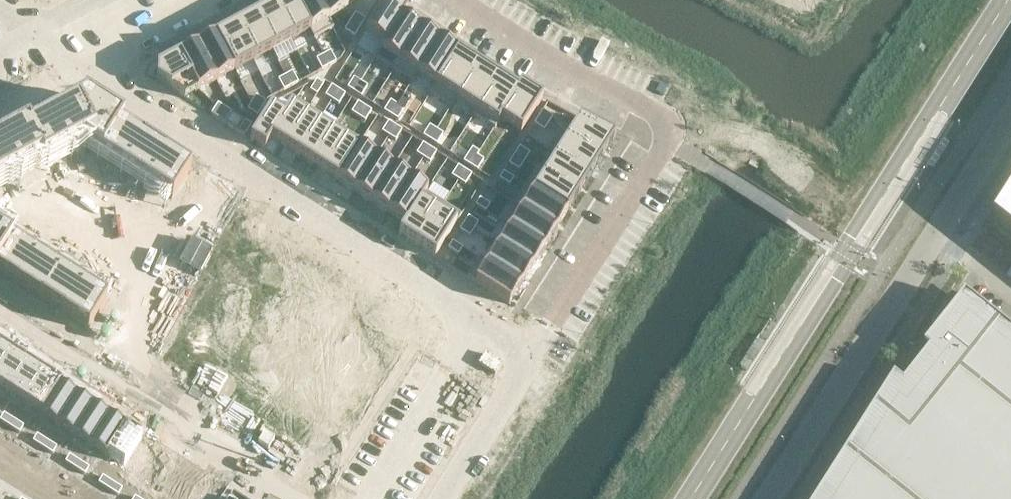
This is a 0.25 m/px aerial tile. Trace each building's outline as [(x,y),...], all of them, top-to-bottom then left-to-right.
[(272,6),(291,42),(310,32),(293,0),(284,0),(272,6)] [(310,32),(328,22),(316,0),(293,0),(310,32)] [(328,22),(346,12),(339,0),(316,0),(328,22)] [(346,12),(345,8),(360,0),(339,0),(346,12)] [(365,33),(383,45),(379,51),(379,52),(405,12),(387,0),(386,0),(365,33)] [(272,6),(253,17),(272,52),(291,42),(272,6)] [(405,12),(379,52),(398,64),(419,30),(402,19),(406,12),(405,12)] [(355,14),(350,21),(361,27),(365,21),(355,14)] [(253,17),(234,27),(253,62),(272,52),(253,17)] [(350,21),(346,28),(356,34),(361,27),(350,21)] [(234,27),(215,37),(234,72),(253,62),(234,27)] [(419,30),(398,64),(416,75),(437,41),(430,36),(429,32),(425,29),(421,31),(419,30)] [(215,37),(197,47),(216,82),(234,72),(215,37)] [(437,41),(416,75),(434,87),(456,53),(448,48),(447,43),(443,41),(439,42),(437,41)] [(180,56),(179,56),(198,92),(216,82),(197,47),(188,51),(183,52),(180,56)] [(330,52),(323,56),(329,67),(336,63),(330,52)] [(456,53),(434,87),(454,100),(476,66),(467,60),(467,56),(463,53),(458,54),(456,53)] [(156,69),(156,81),(184,99),(198,92),(179,56),(156,69)] [(323,56),(316,60),(321,70),(329,67),(323,56)] [(476,66),(454,100),(475,112),(496,79),(487,73),(487,68),(483,66),(478,67),(476,66)] [(292,73),(285,76),(290,87),(298,83),(292,73)] [(285,76),(278,80),(283,91),(290,87),(285,76)] [(353,78),(347,89),(353,93),(360,83),(353,78)] [(496,79),(475,112),(495,125),(520,87),(519,86),(516,91),(496,79)] [(316,81),(309,91),(316,95),(323,85),(316,81)] [(360,83),(353,93),(360,97),(367,87),(360,83)] [(331,86),(324,97),(331,101),(338,91),(331,86)] [(520,87),(495,125),(496,126),(499,121),(519,134),(541,99),(540,98),(540,99),(520,87)] [(338,91),(331,101),(338,105),(345,95),(338,91)] [(255,96),(251,103),(261,110),(266,103),(255,96)] [(40,163),(42,167),(84,144),(171,199),(190,170),(120,125),(122,122),(85,99),(0,144),(0,184),(40,163)] [(390,101),(383,112),(390,116),(396,106),(390,101)] [(251,103),(247,110),(257,117),(261,110),(251,103)] [(357,103),(351,113),(358,118),(364,107),(357,103)] [(217,105),(211,116),(218,120),(224,110),(217,105)] [(270,108),(249,141),(263,150),(290,107),(290,106),(283,116),(270,108)] [(396,106),(390,116),(397,120),(403,110),(396,106)] [(290,107),(263,150),(264,150),(271,140),(283,148),(304,115),(290,107)] [(364,107),(358,118),(364,122),(371,112),(364,107)] [(224,110),(218,120),(225,124),(231,114),(224,110)] [(541,111),(537,118),(547,124),(552,117),(541,111)] [(304,115),(283,148),(296,156),(317,124),(304,115)] [(537,118),(533,125),(543,131),(547,124),(537,118)] [(579,119),(568,137),(601,159),(615,138),(579,119)] [(242,122),(236,132),(243,137),(249,127),(242,122)] [(388,122),(381,133),(388,137),(395,127),(388,122)] [(317,124),(296,156),(309,165),(330,132),(317,124)] [(428,126),(422,136),(428,140),(435,130),(428,126)] [(395,127),(388,137),(395,141),(401,131),(395,127)] [(435,130),(428,140),(435,145),(442,135),(435,130)] [(330,132),(309,165),(322,173),(343,140),(330,132)] [(548,150),(556,155),(590,177),(601,159),(568,137),(559,132),(548,150)] [(343,140),(322,173),(336,181),(357,148),(356,147),(355,148),(343,140)] [(422,144),(416,154),(422,159),(429,148),(422,144)] [(518,147),(514,154),(524,161),(528,154),(518,147)] [(357,148),(336,181),(353,192),(374,159),(357,148)] [(429,148),(422,159),(429,163),(436,153),(429,148)] [(469,152),(462,162),(469,166),(475,156),(469,152)] [(514,154),(510,161),(520,168),(524,161),(514,154)] [(556,155),(544,174),(578,195),(590,177),(556,155)] [(475,156),(469,166),(476,171),(482,160),(475,156)] [(374,159),(353,192),(361,197),(363,202),(369,203),(370,203),(391,170),(374,159)] [(457,166),(450,176),(457,181),(463,170),(457,166)] [(190,170),(167,206),(184,217),(207,181),(204,179),(203,173),(198,175),(190,170)] [(391,170),(370,203),(378,208),(381,213),(386,214),(387,214),(409,180),(391,170)] [(463,170),(457,181),(464,185),(470,175),(463,170)] [(502,172),(498,179),(508,186),(513,179),(502,172)] [(544,174),(533,192),(567,213),(578,195),(544,174)] [(409,180),(387,214),(404,225),(405,226),(425,194),(427,192),(409,180)] [(219,184),(214,185),(207,181),(184,217),(200,227),(223,191),(221,189),(219,184)] [(236,194),(230,195),(223,191),(200,227),(216,237),(240,201),(237,199),(236,194)] [(533,192),(521,210),(555,231),(567,213),(533,192)] [(404,225),(398,235),(415,246),(442,204),(425,194),(405,226),(404,225)] [(479,199),(475,206),(485,213),(489,206),(479,199)] [(252,204),(246,205),(240,201),(216,237),(232,247),(233,248),(255,213),(255,214),(257,212),(253,210),(252,204)] [(997,224),(1010,236),(1010,202),(997,224)] [(442,204),(415,246),(434,258),(460,216),(442,204)] [(521,210),(510,228),(543,250),(548,242),(553,241),(556,237),(554,233),(555,231),(521,210)] [(232,247),(231,249),(248,260),(271,223),(255,213),(233,248),(232,247)] [(468,218),(463,224),(473,231),(478,224),(468,218)] [(271,223),(248,260),(264,270),(287,234),(271,223)] [(463,224),(459,231),(469,238),(473,231),(463,224)] [(510,228),(498,246),(532,268),(537,260),(541,260),(544,256),(543,251),(543,250),(510,228)] [(287,234),(264,270),(280,280),(303,244),(287,234)] [(87,332),(106,302),(10,241),(8,244),(0,239),(0,276),(87,332)] [(157,244),(151,254),(158,258),(164,248),(157,244)] [(319,254),(303,244),(280,280),(297,291),(300,286),(300,285),(319,254)] [(498,246),(486,265),(520,286),(532,268),(498,246)] [(165,262),(171,252),(164,248),(158,258),(165,262)] [(300,285),(317,296),(340,260),(322,249),(319,254),(300,285)] [(439,250),(435,257),(445,263),(449,257),(439,250)] [(137,269),(143,259),(136,254),(130,264),(137,269)] [(478,259),(466,278),(508,305),(514,297),(518,296),(521,292),(519,288),(520,286),(486,265),(478,259)] [(334,307),(357,271),(340,260),(317,296),(334,307)] [(190,264),(183,274),(190,279),(197,269),(190,264)] [(159,268),(152,279),(159,283),(166,273),(159,268)] [(197,283),(204,273),(197,269),(190,279),(197,283)] [(166,287),(172,277),(166,273),(159,283),(166,287)] [(222,285),(216,295),(223,299),(229,289),(222,285)] [(367,292),(357,285),(352,292),(363,298),(367,292)] [(188,287),(182,297),(189,302),(195,291),(188,287)] [(114,289),(93,323),(108,333),(129,298),(114,289)] [(229,304),(236,293),(229,289),(223,299),(229,304)] [(897,382),(823,498),(1010,498),(1010,334),(956,290),(932,327),(941,334),(927,351),(933,356),(906,389),(897,382)] [(195,306),(202,296),(195,291),(189,302),(195,306)] [(348,299),(358,305),(363,298),(352,292),(348,299)] [(430,317),(393,294),(383,311),(419,334),(430,317)] [(255,305),(248,316),(255,320),(262,310),(255,305)] [(219,306),(212,317),(219,321),(225,311),(219,306)] [(262,324),(268,314),(262,310),(255,320),(262,324)] [(226,325),(232,315),(225,311),(219,321),(226,325)] [(372,327),(408,350),(419,334),(383,311),(372,327)] [(134,352),(141,357),(147,367),(172,328),(157,318),(136,351),(135,350),(134,352)] [(346,325),(335,319),(331,325),(341,332),(346,325)] [(327,332),(337,339),(341,332),(331,325),(327,332)] [(249,326),(242,336),(249,340),(256,330),(249,326)] [(288,327),(282,337),(288,341),(295,331),(288,327)] [(408,358),(407,352),(408,350),(372,327),(361,345),(398,368),(403,359),(408,358)] [(256,344),(263,334),(256,330),(249,340),(256,344)] [(295,345),(302,335),(295,331),(288,341),(295,345)] [(279,345),(273,355),(280,359),(286,349),(279,345)] [(397,375),(396,370),(398,368),(361,345),(350,362),(387,385),(392,376),(397,375)] [(37,413),(40,415),(39,417),(82,444),(105,459),(106,457),(172,498),(174,496),(180,498),(218,498),(226,486),(192,465),(190,468),(166,453),(163,449),(158,448),(150,443),(147,439),(142,438),(125,427),(124,428),(59,387),(60,386),(27,365),(19,359),(16,355),(11,355),(2,349),(0,346),(0,390),(37,413)] [(177,386),(189,387),(196,391),(218,357),(202,347),(177,386)] [(287,364),(293,354),(286,349),(280,359),(287,364)] [(324,359),(314,353),(309,360),(319,366),(324,359)] [(485,354),(478,364),(494,374),(501,364),(485,354)] [(208,406),(233,366),(218,357),(196,391),(202,395),(208,406)] [(305,367),(315,373),(319,366),(309,360),(305,367)] [(387,392),(385,387),(387,385),(350,362),(339,379),(376,402),(381,394),(387,392)] [(208,406),(220,407),(226,410),(248,376),(233,366),(208,406)] [(258,396),(264,386),(248,376),(226,410),(240,420),(241,420),(257,396),(258,396)] [(376,410),(374,404),(376,402),(339,379),(328,396),(365,419),(370,411),(376,410)] [(302,394),(292,387),(287,394),(298,401),(302,394)] [(283,401),(293,408),(298,401),(287,394),(283,401)] [(257,396),(241,420),(240,420),(234,430),(251,440),(273,406),(258,396),(257,396)] [(365,427),(363,421),(365,419),(328,396),(317,414),(320,416),(321,416),(354,436),(359,428),(365,427)] [(0,421),(0,423),(9,429),(13,422),(3,416),(0,421)] [(273,416),(267,427),(274,431),(280,421),(273,416)] [(320,416),(311,432),(347,455),(358,438),(354,436),(321,416),(320,416)] [(280,435),(287,425),(280,421),(274,431),(280,435)] [(13,422),(9,429),(19,435),(23,428),(13,422)] [(267,450),(274,440),(264,433),(257,443),(267,450)] [(36,437),(32,443),(42,450),(46,443),(36,437)] [(46,443),(42,450),(52,456),(56,449),(46,443)] [(69,457),(64,464),(74,470),(79,463),(69,457)] [(79,463),(74,470),(84,476),(88,470),(79,463)] [(102,478),(98,485),(107,491),(112,484),(102,478)] [(112,484),(107,491),(117,497),(122,491),(112,484)]
